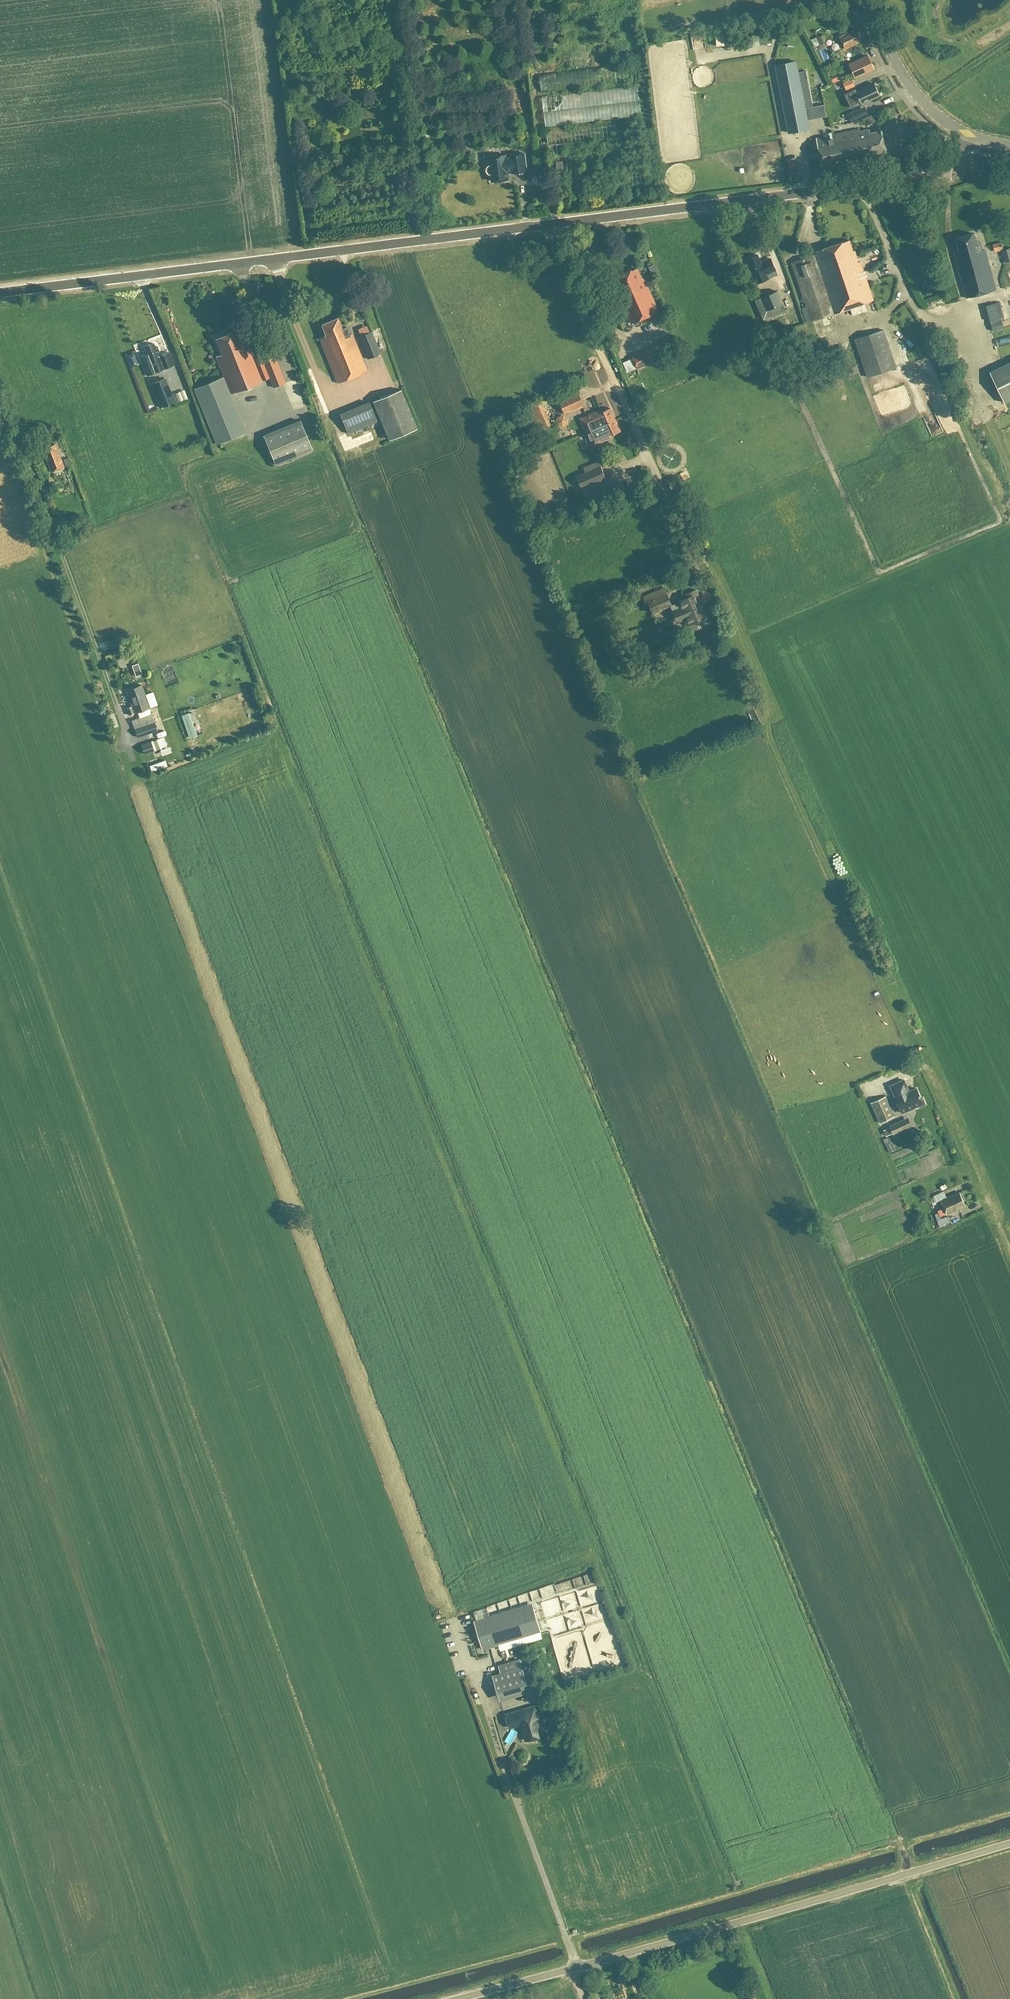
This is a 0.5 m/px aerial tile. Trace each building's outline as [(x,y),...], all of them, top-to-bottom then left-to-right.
[(856,28),(839,37),(845,49),(862,41),(856,28)] [(737,40),(738,48),(752,47),(751,39),(737,40)] [(737,48),(737,41),(725,41),(726,49),(737,48)] [(874,70),(867,56),(849,65),(856,78),(874,70)] [(796,62),(775,66),(789,134),(809,130),(796,62)] [(851,80),(843,83),(846,89),(854,86),(851,80)] [(856,90),(845,95),(851,109),(880,96),(878,92),(880,91),(879,88),(876,89),(875,84),(857,93),(856,90)] [(858,118),(855,112),(847,115),(850,122),(858,118)] [(816,138),(823,172),(876,161),(874,154),(885,151),(881,131),(870,133),(869,129),(859,131),(859,130),(816,138)] [(472,136),(464,137),(465,147),(473,146),(472,136)] [(490,175),(491,175),(492,182),(508,180),(507,171),(511,171),(512,174),(526,172),(524,154),(509,156),(510,159),(506,159),(505,155),(489,157),(490,165),(489,166),(488,166),(487,167),(486,168),(486,169),(486,170),(486,171),(486,172),(487,173),(487,174),(488,174),(488,175),(489,175),(490,175)] [(959,250),(952,252),(965,298),(996,290),(985,250),(983,251),(981,243),(978,244),(975,234),(957,239),(959,250)] [(814,256),(792,263),(811,322),(851,309),(853,316),(866,311),(864,303),(873,300),(859,258),(857,259),(854,251),(853,251),(849,241),(813,253),(814,256)] [(1000,242),(992,244),(994,251),(1002,249),(1000,242)] [(1004,263),(1009,262),(1009,249),(1001,251),(1004,263)] [(758,255),(745,261),(754,281),(768,274),(764,264),(762,265),(758,255)] [(617,287),(615,288),(631,324),(659,312),(644,280),(641,280),(636,270),(614,280),(617,287)] [(782,304),(776,291),(761,298),(767,310),(782,304)] [(999,303),(985,306),(990,322),(1003,318),(999,303)] [(319,338),(337,384),(367,372),(354,340),(353,340),(351,335),(349,336),(346,327),(342,328),(338,319),(321,326),(325,335),(319,338)] [(867,377),(868,377),(895,368),(883,330),(854,340),(867,377)] [(221,354),(215,357),(231,394),(269,378),(273,388),(285,383),(270,348),(259,352),(262,361),(255,363),(249,349),(246,350),(244,345),(242,346),(236,331),(215,339),(221,354)] [(358,337),(368,359),(380,354),(371,332),(358,337)] [(140,358),(147,376),(173,366),(168,353),(160,356),(157,347),(155,348),(153,343),(144,347),(146,351),(144,352),(145,356),(140,358)] [(634,355),(638,368),(659,362),(656,349),(634,355)] [(626,372),(636,368),(632,359),(622,363),(626,372)] [(988,373),(1003,403),(1009,400),(1009,362),(988,373)] [(221,377),(194,388),(217,444),(231,438),(232,441),(245,436),(221,377)] [(164,379),(150,384),(159,408),(176,402),(173,394),(171,395),(164,379)] [(287,381),(292,407),(301,405),(296,379),(287,381)] [(982,394),(988,405),(998,399),(992,388),(982,394)] [(401,390),(373,402),(389,441),(417,429),(401,390)] [(577,392),(558,400),(565,414),(583,406),(577,392)] [(369,402),(339,415),(347,434),(377,422),(369,402)] [(592,430),(615,419),(610,408),(596,414),(595,413),(580,420),(585,433),(592,430)] [(540,410),(533,413),(541,431),(548,428),(540,410)] [(592,430),(585,433),(591,446),(607,439),(606,438),(620,431),(615,419),(592,430)] [(300,421),(263,437),(275,464),(312,449),(300,421)] [(41,450),(44,459),(46,459),(50,472),(64,467),(55,445),(41,450)] [(598,462),(583,468),(591,485),(605,478),(598,462)] [(639,593),(651,587),(647,580),(635,585),(639,593)] [(645,602),(647,601),(652,613),(671,605),(664,588),(643,597),(645,602)] [(684,595),(686,599),(678,602),(680,609),(673,612),(677,623),(685,619),(690,631),(698,627),(695,621),(707,616),(695,590),(684,595)] [(636,629),(616,634),(620,644),(639,638),(636,629)] [(131,707),(126,709),(129,716),(150,708),(145,694),(141,685),(126,691),(131,707)] [(152,691),(145,694),(150,708),(157,705),(152,691)] [(131,721),(134,729),(137,737),(157,730),(151,714),(131,721)] [(150,742),(141,745),(144,754),(161,748),(159,741),(151,744),(150,742)] [(151,767),(166,763),(164,757),(150,761),(151,767)] [(904,1080),(890,1086),(895,1098),(902,1113),(918,1106),(919,1108),(926,1105),(923,1099),(921,1099),(916,1089),(909,1092),(904,1080)] [(894,1116),(885,1096),(871,1102),(880,1123),(894,1116)] [(892,1134),(908,1127),(911,1126),(908,1118),(904,1119),(889,1126),(892,1134)] [(945,1180),(939,1182),(941,1188),(948,1186),(945,1180)] [(935,1202),(939,1201),(940,1200),(946,1198),(943,1192),(927,1199),(930,1207),(936,1204),(935,1202)] [(946,1198),(940,1200),(939,1201),(946,1215),(965,1207),(958,1192),(946,1198)] [(937,1221),(939,1226),(949,1222),(947,1217),(937,1221)] [(546,1615),(555,1614),(553,1599),(544,1601),(546,1615)] [(497,1640),(539,1628),(533,1609),(491,1622),(490,1617),(474,1622),(483,1650),(498,1645),(497,1640)] [(502,1673),(493,1675),(498,1695),(527,1686),(520,1660),(500,1666),(502,1673)] [(537,1705),(515,1711),(505,1714),(509,1728),(519,1725),(519,1727),(521,1726),(525,1741),(543,1735),(536,1713),(539,1712),(537,1705)]
